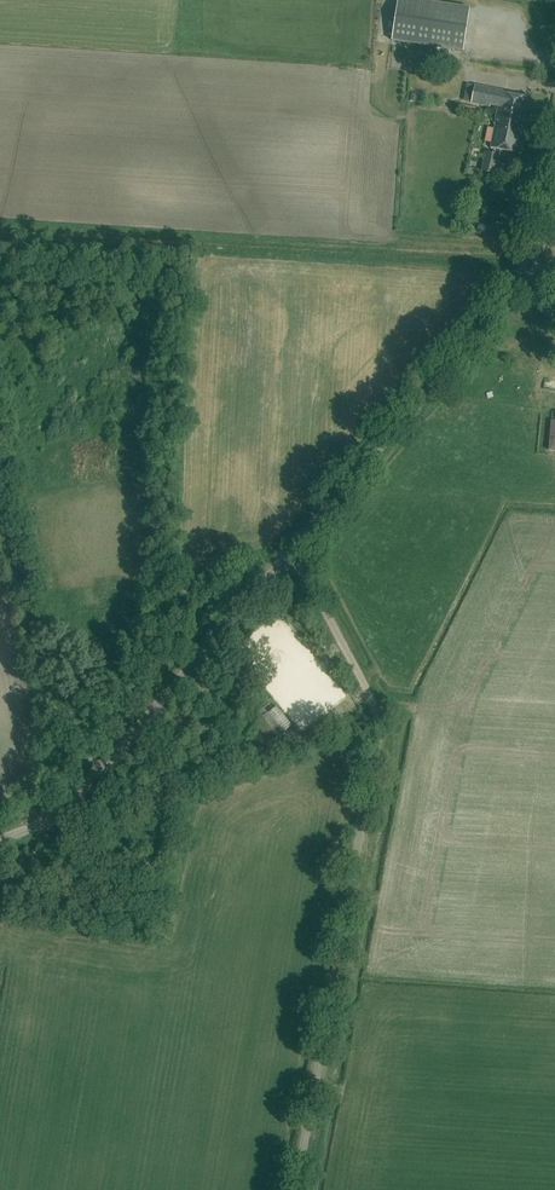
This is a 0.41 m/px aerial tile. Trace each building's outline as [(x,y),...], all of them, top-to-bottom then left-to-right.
[(418,0),(398,0),(392,41),(463,52),(469,8),(418,0)] [(476,86),(466,84),(462,101),(472,103),(476,86)] [(499,107),(524,112),(527,98),(503,93),(503,92),(476,86),(473,103),(490,107),(491,105),(499,107)] [(521,127),(524,112),(499,107),(496,120),(497,120),(491,148),(520,154),(526,128),(521,127)] [(481,169),(481,172),(495,175),(499,155),(485,152),(481,169)] [(554,389),(554,380),(549,378),(547,387),(554,389)] [(273,709),(269,704),(249,721),(269,744),(284,731),(268,713),(273,709)]
